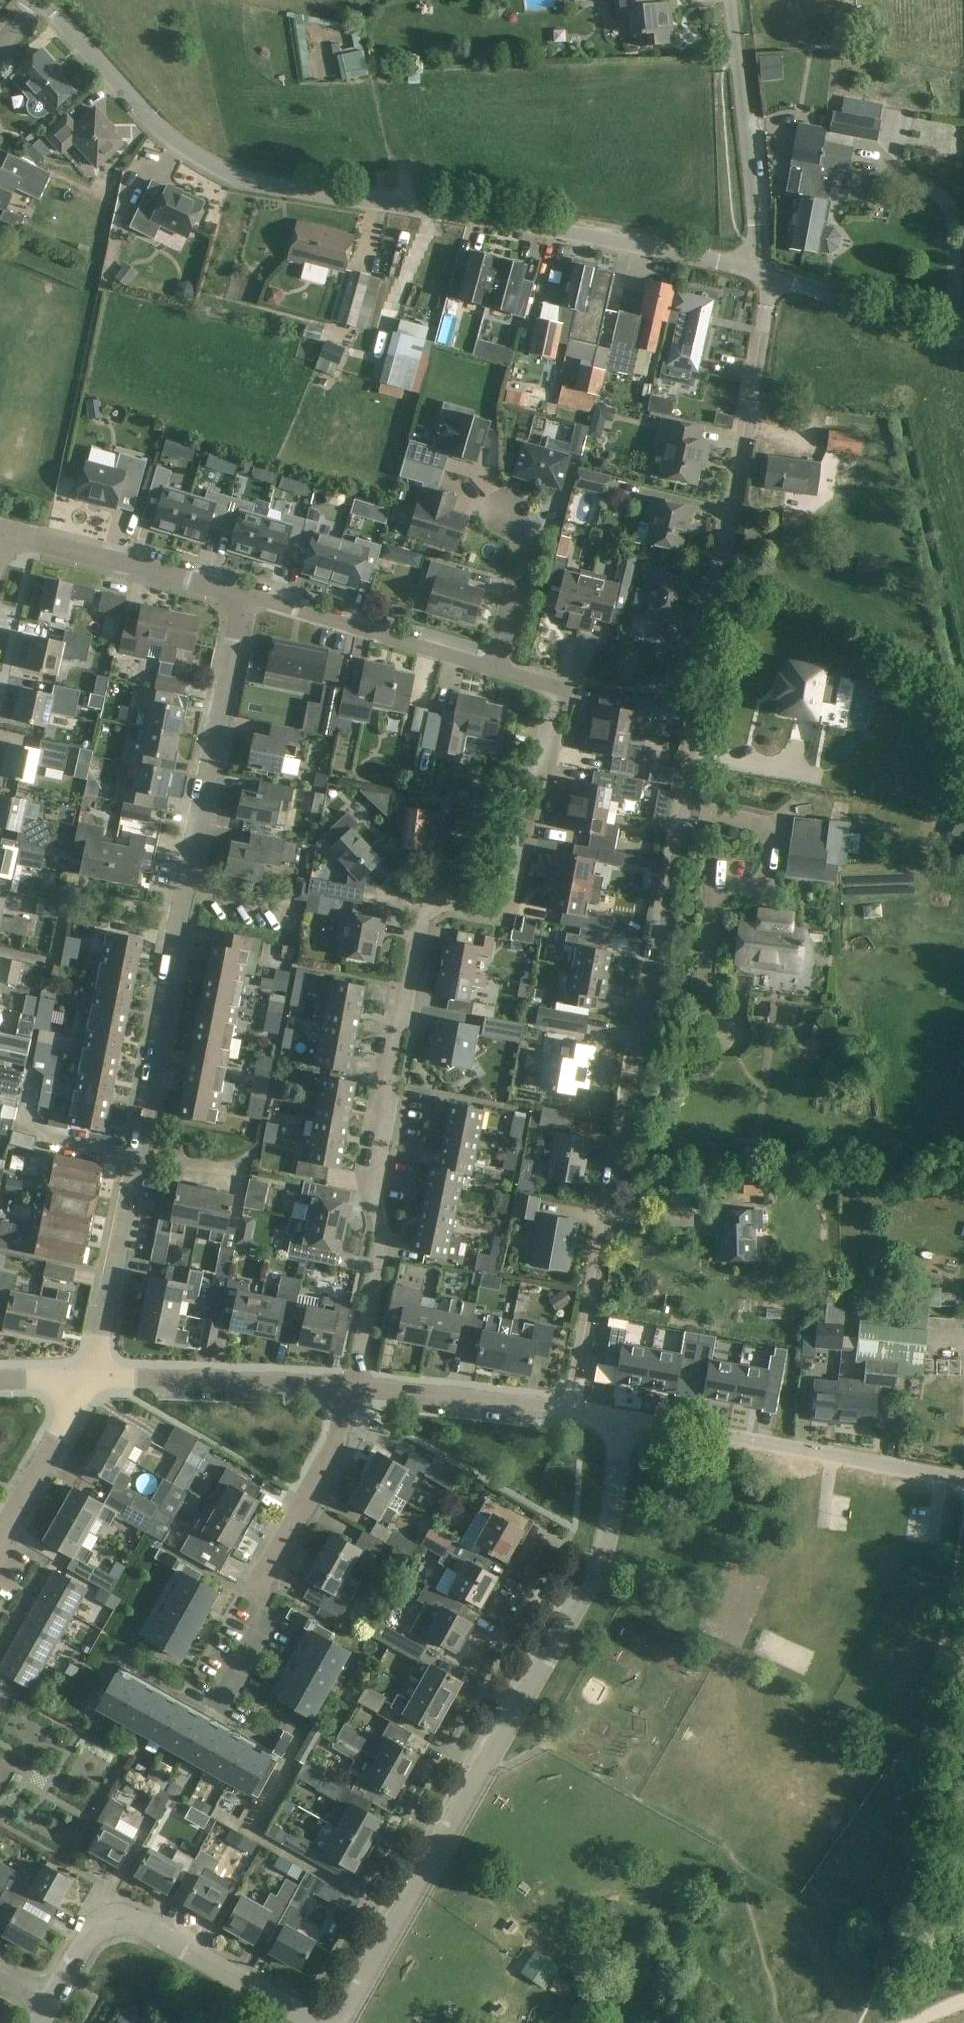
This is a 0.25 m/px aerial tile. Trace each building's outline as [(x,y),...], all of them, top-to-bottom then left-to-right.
[(655,0),(615,0),(616,15),(630,14),(633,35),(639,34),(641,46),(674,43),(671,13),(666,14),(665,3),(656,4),(655,0)] [(52,62),(41,49),(10,76),(30,99),(28,103),(27,108),(29,113),(32,116),(36,118),(40,118),(43,117),(48,113),(73,91),(49,65),(52,62)] [(367,50),(340,53),(343,78),(370,74),(367,50)] [(784,52),(762,53),(762,80),(785,79),(784,52)] [(883,104),(845,97),(842,114),(833,112),(830,134),(878,142),(883,104)] [(114,129),(96,109),(76,127),(68,117),(47,136),(61,152),(73,141),(97,167),(123,144),(111,131),(114,129)] [(793,218),(787,247),(808,251),(813,223),(809,223),(817,181),(824,142),(827,128),(799,123),(792,161),(804,163),(798,194),(797,194),(793,218)] [(51,152),(40,140),(27,152),(38,164),(51,152)] [(813,223),(808,251),(818,253),(821,253),(821,252),(830,253),(839,247),(840,237),(834,228),(826,227),(831,200),(830,200),(835,168),(848,171),(849,171),(854,148),(824,142),(817,181),(809,223),(813,223)] [(8,154),(1,171),(0,170),(0,208),(6,211),(16,190),(39,200),(52,174),(8,154)] [(893,183),(877,176),(873,186),(889,193),(893,183)] [(181,192),(168,186),(160,203),(144,196),(129,228),(154,240),(163,221),(189,234),(194,222),(199,222),(203,212),(201,209),(202,206),(180,195),(181,192)] [(4,210),(0,218),(0,221),(20,230),(25,219),(4,210)] [(355,236),(298,221),(287,261),(305,266),(306,263),(345,274),(355,236)] [(464,292),(488,299),(498,260),(496,259),(495,257),(484,253),(482,255),(472,253),(467,273),(454,270),(447,298),(461,302),(464,292)] [(507,262),(498,260),(488,299),(513,305),(510,315),(524,319),(532,291),(519,287),(524,267),(522,266),(521,263),(509,260),(507,262)] [(533,337),(530,352),(555,357),(558,343),(567,345),(568,345),(572,329),(578,330),(579,326),(584,327),(597,271),(595,270),(596,264),(583,261),(581,268),(571,265),(558,324),(537,320),(533,337)] [(568,345),(567,345),(565,356),(595,362),(614,274),(598,270),(597,271),(584,327),(579,326),(578,330),(572,329),(568,345)] [(370,276),(352,271),(337,322),(367,330),(382,278),(370,276)] [(675,288),(648,282),(640,316),(619,311),(606,370),(633,376),(633,374),(647,377),(652,353),(655,353),(662,322),(667,323),(675,288)] [(677,325),(669,363),(663,362),(659,378),(690,385),(693,370),(697,371),(713,301),(676,292),(669,323),(677,325)] [(429,327),(401,320),(398,333),(394,332),(381,383),(412,391),(429,327)] [(516,350),(478,339),(473,356),(511,367),(516,350)] [(345,348),(327,341),(315,368),(334,376),(345,348)] [(562,387),(559,405),(586,411),(593,413),(597,396),(600,396),(600,395),(605,372),(594,369),(581,366),(576,390),(570,389),(562,387)] [(642,396),(650,398),(653,385),(645,383),(642,396)] [(671,416),(674,401),(651,395),(647,411),(671,416)] [(603,439),(612,413),(597,408),(588,434),(603,439)] [(405,459),(444,470),(438,468),(443,452),(453,455),(453,457),(465,460),(465,458),(475,461),(480,445),(482,446),(489,423),(460,415),(457,424),(442,420),(434,447),(410,440),(405,459)] [(889,422),(866,418),(863,436),(831,431),(828,449),(841,452),(840,461),(882,468),(889,422)] [(703,429),(662,420),(657,440),(666,442),(658,476),(696,485),(702,460),(706,460),(709,444),(700,442),(703,429)] [(589,427),(576,424),(570,447),(569,452),(570,453),(582,456),(589,427)] [(524,445),(515,476),(559,488),(568,457),(570,453),(569,452),(570,447),(549,441),(546,451),(524,445)] [(167,443),(164,451),(193,461),(196,454),(167,443)] [(120,456),(92,448),(84,476),(80,478),(77,488),(80,491),(79,494),(103,501),(102,504),(116,508),(121,489),(138,494),(148,460),(120,453),(120,456)] [(821,463),(769,456),(764,489),(817,496),(821,463)] [(444,471),(444,470),(405,459),(399,477),(423,484),(432,486),(438,469),(444,471)] [(178,535),(190,495),(166,488),(172,470),(157,465),(149,493),(162,497),(153,527),(164,530),(163,532),(175,536),(176,534),(178,535)] [(611,476),(578,468),(573,487),(606,496),(611,476)] [(419,503),(409,535),(456,549),(465,517),(450,512),(448,509),(452,498),(456,500),(457,498),(438,492),(439,488),(432,486),(423,484),(422,487),(424,492),(429,493),(425,505),(419,503)] [(223,524),(231,496),(208,489),(204,500),(190,495),(178,535),(181,535),(180,538),(192,541),(193,539),(203,542),(210,520),(223,524)] [(255,504),(231,496),(223,524),(236,528),(230,550),(233,551),(232,553),(244,557),(245,554),(255,557),(266,519),(252,514),(255,504)] [(386,525),(391,510),(357,499),(352,513),(386,525)] [(640,522),(635,540),(647,543),(680,551),(690,509),(651,499),(648,514),(653,516),(651,525),(640,522)] [(329,584),(341,542),(316,534),(322,515),(318,511),(311,509),(307,520),(300,545),(310,548),(303,572),(311,574),(310,576),(312,579),(329,584)] [(812,512),(784,509),(782,528),(810,531),(810,529),(821,530),(823,516),(811,515),(812,512)] [(266,519),(255,557),(265,560),(264,563),(276,566),(277,564),(280,565),(286,543),(299,547),(300,545),(307,520),(284,512),(281,523),(266,519)] [(341,542),(329,584),(346,589),(348,588),(349,586),(356,588),(363,566),(375,569),(382,546),(356,538),(354,545),(341,542)] [(388,543),(385,559),(421,566),(424,551),(388,543)] [(556,556),(549,584),(561,587),(555,609),(557,609),(555,616),(568,619),(567,625),(580,628),(593,574),(580,570),(579,575),(566,572),(569,559),(556,556)] [(471,573),(432,562),(425,587),(434,589),(428,610),(473,623),(483,591),(467,587),(464,583),(462,582),(465,573),(471,575),(471,573)] [(605,577),(593,574),(580,628),(593,632),(596,619),(610,622),(619,585),(604,581),(605,577)] [(686,580),(650,574),(647,591),(651,591),(646,618),(680,624),(684,602),(682,602),(686,580)] [(95,590),(46,580),(40,608),(66,614),(69,598),(92,603),(95,590)] [(127,597),(103,591),(98,612),(122,617),(127,597)] [(126,625),(121,652),(145,657),(160,660),(163,645),(164,645),(171,612),(143,607),(138,627),(126,625)] [(160,660),(154,691),(175,695),(176,693),(183,695),(186,680),(171,677),(176,654),(168,652),(169,647),(192,651),(199,618),(171,612),(164,645),(163,645),(160,660)] [(34,637),(27,668),(58,675),(61,658),(70,660),(73,659),(86,661),(92,636),(67,631),(64,644),(34,637)] [(273,640),(267,672),(321,683),(322,678),(337,681),(342,656),(327,654),(328,651),(273,640)] [(382,664),(366,660),(360,691),(345,688),(340,717),(369,722),(372,706),(406,713),(414,673),(392,669),(392,670),(381,668),(382,664)] [(815,719),(824,669),(790,664),(787,679),(781,678),(778,696),(784,697),(781,713),(815,719)] [(22,689),(15,720),(47,727),(51,712),(74,717),(80,691),(75,690),(54,685),(51,696),(22,689)] [(135,711),(132,725),(147,728),(178,734),(183,709),(173,707),(175,695),(154,691),(139,688),(135,711)] [(306,714),(303,731),(333,737),(342,691),(328,688),(327,694),(323,694),(318,716),(306,714)] [(445,711),(437,751),(459,755),(459,754),(455,753),(459,734),(496,741),(502,706),(477,701),(477,696),(460,693),(456,713),(445,711)] [(102,709),(105,697),(94,694),(91,694),(88,706),(102,709)] [(594,705),(590,728),(629,735),(631,724),(645,727),(650,700),(624,695),(622,710),(594,705)] [(254,735),(248,767),(281,773),(284,754),(296,757),(298,746),(301,732),(271,726),(269,738),(254,735)] [(129,741),(124,764),(139,767),(139,766),(160,770),(160,769),(162,758),(173,760),(178,734),(147,728),(144,744),(129,741)] [(627,746),(629,735),(590,728),(586,752),(613,757),(610,771),(636,775),(641,749),(627,746)] [(70,746),(41,740),(39,751),(10,745),(3,776),(33,783),(37,766),(64,772),(70,746)] [(80,749),(78,760),(91,763),(93,751),(80,749)] [(121,778),(116,801),(123,802),(151,808),(152,807),(154,795),(165,797),(170,771),(160,769),(160,770),(139,766),(139,767),(136,781),(121,778)] [(572,781),(568,805),(607,812),(609,801),(623,803),(624,799),(639,802),(644,780),(628,777),(602,773),(600,786),(572,781)] [(104,790),(99,789),(101,781),(88,778),(85,795),(103,798),(104,790)] [(294,789),(263,782),(260,795),(245,792),(241,808),(239,808),(237,819),(247,821),(247,819),(286,827),(294,789)] [(295,790),(295,801),(312,801),(312,791),(295,790)] [(325,795),(315,794),(313,813),(323,814),(325,795)] [(19,831),(17,841),(47,847),(73,852),(75,842),(49,836),(52,823),(24,817),(27,802),(0,796),(0,827),(19,831)] [(151,810),(124,804),(121,818),(148,823),(151,810)] [(607,812),(568,805),(564,829),(591,834),(589,847),(614,852),(619,825),(605,823),(607,812)] [(428,811),(407,808),(402,848),(439,852),(443,814),(428,812),(428,811)] [(359,825),(348,813),(326,834),(336,844),(330,850),(359,880),(381,860),(353,830),(359,825)] [(488,818),(457,814),(454,833),(486,837),(488,818)] [(851,826),(795,818),(787,876),(836,883),(839,863),(845,864),(851,826)] [(81,874),(109,880),(116,845),(100,842),(103,829),(78,824),(75,842),(73,852),(85,855),(81,874)] [(286,839),(261,834),(258,848),(233,843),(226,873),(261,881),(264,864),(280,867),(282,860),(293,863),(297,844),(286,842),(286,839)] [(129,848),(116,845),(109,880),(136,885),(145,837),(132,835),(129,848)] [(11,878),(14,864),(42,870),(46,848),(47,847),(17,841),(17,842),(2,838),(1,846),(0,846),(0,876),(11,878)] [(550,864),(547,880),(601,890),(604,877),(589,875),(592,861),(623,866),(625,854),(614,852),(589,847),(575,844),(573,856),(562,854),(559,866),(550,864)] [(358,887),(310,878),(310,880),(307,894),(326,897),(355,902),(358,887)] [(599,903),(601,890),(547,880),(544,896),(553,897),(551,910),(563,912),(561,924),(582,927),(604,931),(610,933),(612,920),(582,914),(585,901),(599,903)] [(61,902),(40,898),(36,913),(58,918),(61,902)] [(26,935),(33,937),(36,924),(29,923),(1,917),(5,900),(0,899),(0,930),(26,935)] [(792,914),(760,911),(758,926),(742,924),(737,962),(778,967),(778,969),(799,972),(803,932),(791,930),(792,914)] [(384,920),(344,913),(341,927),(346,927),(341,955),(372,961),(377,933),(382,934),(384,920)] [(578,948),(575,969),(608,975),(612,953),(600,951),(604,931),(582,927),(581,935),(568,933),(566,945),(578,948)] [(441,968),(474,974),(477,954),(490,956),(494,937),(459,930),(456,942),(451,941),(450,947),(445,946),(441,968)] [(213,944),(209,966),(245,973),(252,938),(217,931),(214,944),(213,944)] [(105,945),(103,953),(139,961),(144,939),(108,932),(105,945)] [(522,933),(520,942),(533,944),(535,935),(522,933)] [(67,936),(65,946),(80,949),(81,939),(67,936)] [(77,959),(79,950),(80,949),(65,946),(63,956),(77,959)] [(99,975),(135,982),(139,961),(103,953),(103,954),(99,975)] [(3,959),(0,971),(0,981),(18,985),(20,971),(22,963),(3,959)] [(69,969),(54,966),(52,976),(67,979),(69,969)] [(240,995),(245,973),(209,966),(205,987),(240,995)] [(292,995),(304,998),(309,970),(297,968),(292,995)] [(474,974),(441,968),(436,994),(449,996),(449,998),(468,1001),(471,985),(485,988),(487,976),(474,974)] [(274,979),(289,982),(291,972),(276,969),(274,979)] [(604,997),(608,975),(575,969),(571,990),(567,990),(564,1002),(590,1007),(592,995),(604,997)] [(135,982),(99,975),(94,996),(130,1003),(135,982)] [(287,992),(289,982),(274,979),(272,989),(287,992)] [(330,1002),(360,1008),(364,986),(334,980),(330,1002)] [(205,987),(200,1009),(236,1016),(240,995),(205,987)] [(302,1007),(304,998),(292,995),(290,1005),(302,1007)] [(130,1003),(94,996),(90,1017),(126,1025),(130,1003)] [(41,997),(39,1007),(54,1010),(56,1000),(41,997)] [(471,1015),(485,1017),(494,1019),(496,1006),(473,1001),(471,1015)] [(360,1008),(330,1002),(326,1024),(356,1029),(360,1008)] [(54,1010),(39,1007),(37,1017),(52,1020),(54,1010)] [(589,1016),(540,1007),(537,1024),(586,1033),(589,1016)] [(236,1016),(200,1009),(196,1030),(232,1037),(236,1016)] [(267,1012),(265,1021),(280,1024),(282,1014),(267,1012)] [(126,1025),(90,1017),(86,1038),(122,1046),(126,1025)] [(494,1019),(485,1017),(482,1035),(521,1043),(525,1024),(494,1019)] [(279,1034),(280,1024),(265,1021),(264,1031),(279,1034)] [(477,1028),(439,1021),(432,1061),(445,1063),(450,1070),(478,1049),(474,1043),(477,1028)] [(356,1029),(326,1024),(322,1045),(352,1051),(356,1029)] [(284,1038),(296,1040),(298,1030),(285,1028),(284,1038)] [(36,1050),(50,1053),(55,1032),(40,1030),(36,1050)] [(232,1037),(196,1030),(192,1051),(228,1058),(232,1037)] [(0,1033),(0,1049),(28,1055),(31,1041),(10,1036),(0,1033)] [(122,1046),(86,1038),(81,1060),(117,1067),(122,1046)] [(296,1040),(284,1038),(282,1047),(294,1049),(296,1040)] [(594,1048),(563,1042),(560,1058),(547,1056),(528,1053),(525,1067),(544,1071),(541,1087),(574,1093),(575,1085),(587,1087),(594,1048)] [(348,1073),(352,1051),(322,1045),(318,1067),(348,1073)] [(48,1064),(50,1053),(36,1050),(34,1061),(48,1064)] [(228,1058),(192,1051),(188,1073),(224,1080),(228,1058)] [(259,1055),(257,1064),(272,1068),(274,1057),(259,1055)] [(117,1067),(81,1060),(77,1081),(113,1088),(117,1067)] [(270,1077),(272,1068),(257,1064),(255,1074),(270,1077)] [(20,1083),(22,1072),(0,1067),(0,1079),(20,1083)] [(224,1080),(188,1073),(184,1094),(219,1101),(224,1080)] [(324,1076),(320,1098),(351,1104),(355,1082),(324,1076)] [(17,1096),(20,1083),(0,1079),(0,1092),(17,1096)] [(276,1079),(274,1090),(285,1092),(287,1082),(276,1079)] [(113,1088),(77,1081),(73,1102),(109,1110),(113,1088)] [(41,1095),(56,1098),(58,1089),(42,1086),(41,1095)] [(284,1101),(285,1092),(274,1090),(272,1099),(284,1101)] [(215,1123),(219,1101),(184,1094),(179,1116),(215,1123)] [(56,1098),(41,1095),(39,1106),(53,1109),(56,1098)] [(251,1097),(249,1107),(264,1110),(266,1099),(251,1097)] [(320,1098),(316,1119),(347,1125),(351,1104),(320,1098)] [(104,1132),(109,1110),(73,1102),(68,1124),(104,1132)] [(15,1121),(17,1106),(0,1103),(0,1117),(15,1121)] [(448,1126),(479,1132),(483,1110),(453,1103),(448,1126)] [(264,1110),(249,1107),(247,1117),(262,1119),(264,1110)] [(543,1108),(533,1107),(529,1127),(540,1129),(541,1124),(573,1130),(575,1113),(543,1108)] [(513,1120),(509,1139),(521,1141),(526,1118),(527,1113),(515,1111),(513,1120)] [(316,1119),(312,1141),(343,1146),(347,1125),(316,1119)] [(267,1122),(265,1132),(277,1134),(279,1124),(267,1122)] [(444,1147),(475,1153),(479,1132),(448,1126),(444,1147)] [(37,1136),(13,1130),(10,1143),(34,1150),(37,1136)] [(277,1134),(265,1132),(264,1142),(275,1144),(277,1134)] [(586,1138),(557,1133),(550,1177),(581,1183),(584,1163),(582,1163),(586,1138)] [(762,1153),(776,1154),(777,1141),(763,1140),(762,1153)] [(339,1168),(343,1146),(312,1141),(308,1162),(299,1160),(296,1174),(326,1180),(329,1166),(339,1168)] [(475,1153),(444,1147),(440,1167),(440,1168),(462,1172),(462,1173),(471,1175),(475,1153)] [(505,1160),(517,1163),(519,1152),(507,1150),(505,1160)] [(45,1178),(93,1189),(94,1181),(99,1182),(103,1164),(56,1154),(53,1167),(47,1166),(45,1178)] [(517,1163),(505,1160),(503,1168),(515,1171),(517,1163)] [(458,1193),(462,1173),(462,1172),(440,1168),(440,1167),(432,1166),(428,1187),(458,1193)] [(531,1177),(520,1174),(517,1190),(533,1193),(535,1185),(531,1177)] [(46,1204),(93,1214),(96,1196),(92,1195),(93,1189),(45,1178),(42,1189),(48,1190),(46,1204)] [(250,1179),(248,1188),(267,1192),(269,1183),(250,1179)] [(295,1202),(292,1217),(346,1229),(351,1205),(329,1200),(332,1186),(305,1180),(300,1203),(295,1202)] [(199,1227),(206,1190),(180,1185),(171,1232),(184,1235),(186,1225),(199,1227)] [(424,1208),(454,1214),(458,1193),(428,1187),(424,1208)] [(232,1195),(206,1190),(199,1227),(211,1230),(209,1240),(223,1243),(232,1195)] [(496,1201),(508,1204),(510,1194),(498,1192),(496,1201)] [(541,1197),(516,1193),(512,1216),(537,1221),(541,1197)] [(508,1204),(496,1201),(494,1211),(506,1214),(508,1204)] [(89,1232),(93,1214),(46,1204),(43,1216),(37,1215),(34,1227),(83,1237),(84,1231),(89,1232)] [(424,1208),(419,1229),(449,1235),(454,1214),(424,1208)] [(761,1226),(761,1212),(722,1212),(723,1236),(719,1236),(720,1259),(754,1258),(753,1226),(761,1226)] [(574,1221),(541,1215),(532,1264),(565,1270),(574,1221)] [(341,1252),(346,1229),(292,1217),(289,1232),(293,1233),(289,1255),(316,1261),(319,1247),(341,1252)] [(0,1228),(0,1247),(7,1249),(9,1238),(19,1240),(22,1225),(13,1223),(13,1222),(2,1220),(0,1228)] [(81,1244),(83,1237),(34,1227),(32,1239),(38,1240),(35,1254),(82,1263),(86,1245),(81,1244)] [(449,1236),(449,1235),(419,1229),(415,1251),(458,1261),(463,1239),(449,1236)] [(171,1236),(157,1233),(151,1261),(165,1263),(171,1236)] [(239,1234),(236,1243),(249,1246),(251,1237),(239,1234)] [(493,1245),(506,1247),(508,1237),(495,1235),(493,1245)] [(506,1247),(493,1245),(487,1274),(500,1276),(506,1247)] [(235,1250),(221,1248),(216,1275),(229,1277),(235,1250)] [(76,1267),(46,1262),(44,1277),(73,1283),(76,1267)] [(152,1275),(145,1307),(180,1315),(183,1301),(197,1304),(204,1271),(179,1266),(176,1280),(152,1275)] [(33,1335),(40,1298),(14,1292),(17,1275),(0,1272),(0,1300),(11,1302),(6,1330),(33,1335)] [(230,1329),(253,1333),(262,1296),(247,1293),(249,1284),(229,1280),(223,1304),(235,1307),(230,1329)] [(844,1285),(815,1282),(812,1306),(821,1307),(816,1347),(842,1350),(847,1309),(842,1308),(844,1285)] [(399,1339),(426,1344),(433,1311),(420,1308),(423,1292),(395,1286),(390,1310),(404,1313),(399,1339)] [(941,1305),(940,1286),(923,1287),(924,1305),(941,1305)] [(56,1301),(40,1298),(33,1335),(60,1341),(70,1292),(58,1290),(56,1301)] [(294,1318),(299,1294),(279,1290),(277,1299),(262,1296),(253,1333),(278,1338),(283,1316),(294,1318)] [(297,1303),(294,1318),(306,1321),(300,1346),(327,1351),(330,1352),(335,1330),(344,1332),(349,1307),(323,1301),(321,1308),(297,1303)] [(433,1311),(426,1344),(453,1350),(459,1325),(471,1327),(474,1312),(475,1306),(451,1301),(448,1314),(433,1311)] [(180,1315),(145,1307),(139,1337),(188,1347),(191,1332),(177,1329),(180,1315)] [(838,1392),(836,1421),(841,1421),(842,1425),(852,1426),(855,1422),(874,1424),(877,1395),(876,1395),(877,1385),(897,1387),(899,1364),(924,1367),(928,1330),(927,1330),(929,1318),(882,1313),(862,1310),(860,1324),(856,1359),(866,1360),(864,1382),(848,1380),(840,1379),(840,1382),(839,1392),(838,1392)] [(503,1369),(513,1320),(474,1312),(471,1327),(468,1339),(482,1342),(477,1363),(503,1369)] [(220,1322),(205,1319),(199,1345),(215,1349),(220,1322)] [(552,1328),(513,1320),(503,1369),(528,1374),(533,1353),(547,1356),(552,1328)] [(613,1326),(606,1364),(619,1367),(617,1381),(646,1386),(652,1350),(625,1345),(628,1329),(613,1326)] [(652,1350),(646,1386),(675,1391),(678,1378),(692,1380),(700,1334),(688,1331),(686,1340),(683,1339),(680,1355),(652,1350)] [(700,1334),(692,1380),(706,1383),(704,1397),(733,1402),(740,1366),(712,1360),(714,1345),(712,1344),(713,1336),(700,1334)] [(740,1366),(733,1402),(763,1407),(765,1394),(779,1396),(786,1358),(787,1349),(775,1347),(774,1356),(771,1355),(768,1371),(740,1366)] [(812,1418),(816,1419),(816,1422),(827,1423),(827,1420),(836,1421),(838,1392),(839,1392),(840,1382),(815,1380),(812,1418)] [(100,1441),(126,1456),(133,1443),(146,1451),(153,1439),(140,1432),(141,1431),(114,1416),(100,1441)] [(166,1479),(173,1483),(193,1449),(198,1439),(176,1426),(163,1448),(178,1457),(166,1479)] [(198,1439),(193,1449),(205,1456),(211,1445),(199,1438),(198,1439)] [(126,1456),(100,1441),(85,1467),(112,1482),(112,1481),(125,1488),(132,1477),(119,1469),(126,1456)] [(377,1452),(363,1477),(391,1493),(407,1503),(414,1492),(408,1489),(416,1474),(377,1452)] [(463,1469),(437,1455),(426,1474),(452,1489),(463,1469)] [(207,1503),(216,1508),(217,1508),(250,1526),(255,1518),(250,1515),(257,1502),(254,1500),(261,1487),(227,1468),(207,1503)] [(385,1504),(391,1493),(363,1477),(349,1502),(387,1524),(395,1510),(385,1504)] [(74,1488),(59,1514),(88,1531),(96,1518),(110,1525),(116,1514),(103,1506),(104,1504),(74,1488)] [(138,1493),(131,1506),(153,1518),(154,1518),(160,1508),(168,1494),(159,1489),(152,1501),(149,1499),(138,1493)] [(461,1543),(477,1553),(481,1546),(506,1559),(522,1530),(515,1527),(522,1514),(488,1495),(461,1543)] [(187,1538),(180,1551),(220,1573),(235,1546),(233,1545),(240,1533),(245,1535),(250,1526),(217,1508),(216,1508),(207,1503),(201,1513),(187,1538)] [(153,1518),(131,1506),(124,1519),(146,1531),(153,1518)] [(160,1508),(154,1518),(153,1518),(146,1531),(148,1532),(150,1533),(158,1538),(164,1541),(171,1528),(169,1527),(175,1517),(160,1508)] [(81,1544),(88,1531),(59,1514),(44,1541),(73,1557),(73,1558),(74,1556),(87,1564),(94,1552),(81,1544)] [(370,1534),(383,1541),(412,1556),(418,1544),(377,1522),(370,1534)] [(431,1526),(421,1543),(441,1555),(438,1561),(458,1573),(450,1587),(480,1605),(495,1577),(471,1563),(477,1553),(461,1543),(451,1538),(431,1526)] [(383,1541),(370,1534),(363,1530),(354,1546),(332,1533),(319,1556),(346,1571),(353,1560),(367,1568),(383,1541)] [(899,1553),(938,1557),(940,1544),(901,1540),(899,1553)] [(176,1567),(163,1588),(205,1612),(218,1590),(198,1579),(202,1572),(159,1547),(155,1555),(176,1567)] [(340,1582),(346,1571),(319,1556),(306,1578),(328,1591),(320,1606),(339,1617),(354,1590),(340,1582)] [(96,1566),(89,1579),(111,1591),(119,1578),(110,1573),(96,1566)] [(55,1571),(41,1596),(73,1614),(87,1589),(55,1571)] [(451,1598),(425,1583),(416,1599),(439,1612),(426,1635),(454,1650),(461,1637),(467,1640),(481,1615),(451,1598)] [(205,1612),(163,1588),(151,1610),(193,1634),(205,1612)] [(73,1614),(41,1596),(27,1621),(59,1639),(73,1614)] [(292,1649),(334,1673),(347,1651),(326,1639),(331,1631),(289,1607),(284,1615),(305,1627),(292,1649)] [(193,1634),(151,1610),(138,1632),(180,1656),(193,1634)] [(13,1645),(45,1664),(59,1639),(27,1621),(13,1645)] [(422,1645),(378,1621),(371,1635),(415,1659),(422,1645)] [(13,1645),(0,1667),(0,1671),(30,1689),(45,1664),(13,1645)] [(322,1694),(334,1673),(292,1649),(280,1670),(322,1694)] [(203,1666),(225,1675),(230,1662),(208,1654),(203,1666)] [(417,1688),(446,1705),(460,1680),(418,1656),(411,1669),(424,1676),(417,1688)] [(260,1700),(277,1674),(257,1660),(239,1686),(260,1700)] [(97,1705),(120,1718),(144,1677),(121,1664),(97,1705)] [(322,1694),(280,1670),(267,1692),(309,1716),(322,1694)] [(143,1731),(166,1690),(144,1677),(120,1718),(143,1731)] [(387,1697),(367,1685),(358,1701),(379,1712),(387,1697)] [(446,1705),(417,1688),(410,1700),(397,1693),(390,1705),(432,1729),(446,1705)] [(166,1690),(143,1731),(165,1744),(189,1702),(166,1690)] [(188,1756),(211,1715),(189,1702),(165,1744),(188,1756)] [(211,1769),(234,1728),(211,1715),(188,1756),(211,1769)] [(359,1748),(406,1775),(418,1754),(404,1746),(412,1732),(391,1720),(382,1735),(386,1737),(381,1747),(346,1727),(339,1740),(358,1750),(359,1748)] [(234,1728),(211,1769),(233,1782),(256,1741),(234,1728)] [(256,1741),(233,1782),(256,1795),(291,1734),(283,1730),(272,1750),(256,1741)] [(351,1790),(372,1802),(380,1787),(394,1796),(406,1775),(359,1748),(358,1750),(348,1769),(359,1776),(351,1790)] [(153,1767),(146,1779),(166,1790),(172,1778),(170,1777),(175,1769),(160,1761),(156,1769),(153,1767)] [(325,1775),(304,1764),(297,1776),(318,1788),(325,1775)] [(325,1775),(318,1788),(318,1789),(349,1806),(337,1828),(371,1848),(372,1847),(372,1846),(377,1837),(376,1833),(374,1832),(381,1821),(366,1812),(372,1802),(351,1790),(343,1785),(325,1775)] [(172,1795),(159,1788),(146,1811),(158,1818),(172,1795)] [(127,1806),(112,1797),(98,1821),(105,1824),(91,1849),(120,1866),(134,1841),(114,1829),(127,1806)] [(214,1808),(210,1816),(211,1816),(232,1828),(238,1832),(244,1822),(244,1821),(217,1806),(216,1805),(214,1808)] [(192,1806),(185,1817),(204,1828),(211,1816),(210,1816),(193,1806),(192,1806)] [(337,1828),(328,1822),(327,1824),(325,1826),(322,1827),(321,1829),(320,1832),(320,1834),(320,1837),(318,1839),(312,1844),(294,1834),(287,1847),(325,1868),(326,1867),(348,1880),(360,1858),(362,1859),(365,1858),(370,1849),(371,1850),(371,1848),(337,1828)] [(258,1843),(232,1828),(226,1838),(252,1853),(258,1843)] [(182,1881),(195,1859),(177,1849),(171,1860),(151,1848),(136,1874),(167,1892),(175,1877),(182,1881)] [(195,1859),(182,1881),(194,1888),(186,1903),(212,1918),(228,1890),(209,1879),(220,1860),(207,1852),(201,1848),(201,1849),(195,1859)] [(307,1870),(280,1855),(274,1865),(301,1880),(307,1870)] [(53,1915),(53,1914),(54,1915),(65,1897),(63,1896),(72,1880),(45,1864),(33,1886),(14,1875),(16,1870),(0,1861),(0,1884),(53,1915)] [(307,1870),(300,1884),(335,1904),(342,1891),(343,1890),(307,1870)] [(6,1929),(4,1934),(34,1950),(49,1924),(48,1923),(53,1915),(5,1887),(0,1895),(0,1925),(6,1929)] [(267,1942),(289,1903),(276,1895),(268,1910),(243,1896),(226,1926),(253,1941),(256,1936),(267,1942)] [(274,1946),(271,1951),(300,1967),(314,1941),(295,1930),(297,1927),(305,1912),(289,1903),(271,1935),(278,1939),(274,1946)] [(532,1959),(524,1971),(536,1980),(544,1967),(532,1959)] [(589,2007),(582,1998),(571,2007),(577,2016),(589,2007)]
